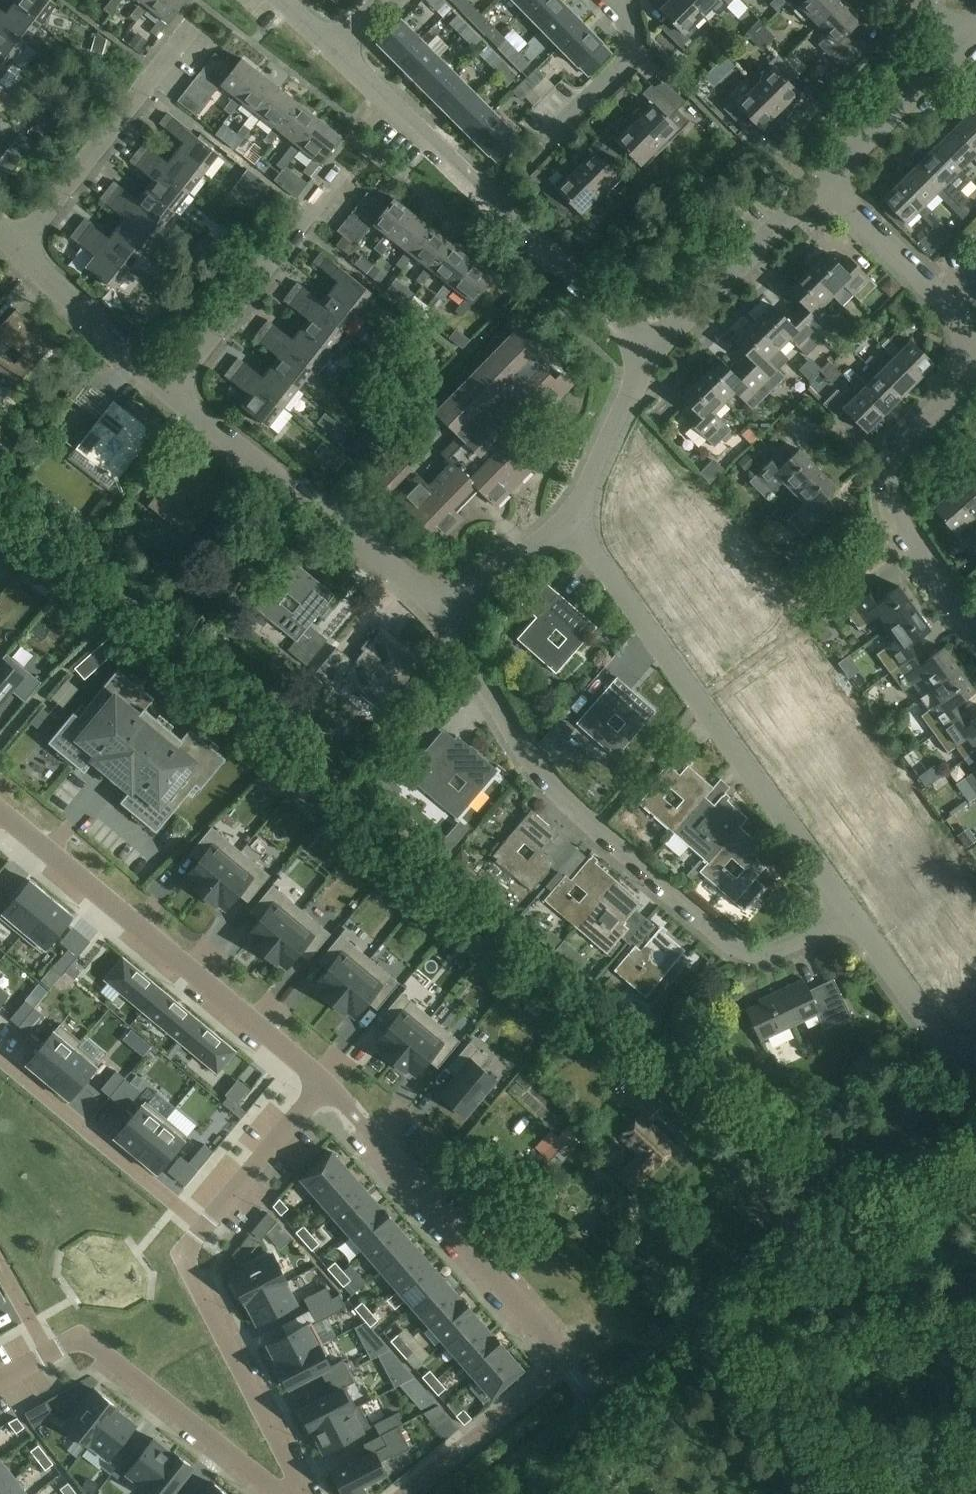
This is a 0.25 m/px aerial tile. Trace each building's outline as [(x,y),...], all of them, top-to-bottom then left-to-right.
[(14,3),(42,24),(57,4),(52,0),(16,0),(14,3)] [(104,9),(110,14),(121,0),(110,0),(104,9)] [(148,6),(153,0),(140,0),(141,1),(130,15),(137,20),(148,6)] [(168,23),(186,0),(153,0),(148,6),(160,16),(150,30),(156,36),(167,22),(168,23)] [(442,0),(427,0),(436,10),(445,2),(442,0)] [(523,10),(533,0),(513,0),(523,10)] [(557,0),(533,0),(523,10),(541,28),(563,6),(557,0)] [(703,16),(687,0),(662,0),(657,5),(660,8),(659,8),(669,18),(660,27),(680,47),(689,38),(684,34),(703,16)] [(703,16),(712,7),(718,14),(732,0),(687,0),(703,16)] [(786,3),(804,21),(807,17),(817,27),(844,1),(843,0),(788,0),(786,3)] [(843,53),(860,36),(852,27),(861,18),(860,18),(863,15),(854,6),(851,8),(844,1),(817,27),(826,36),(817,45),(843,72),(852,63),(843,53)] [(27,43),(42,24),(14,3),(6,13),(0,8),(0,22),(27,43)] [(473,24),(482,15),(470,3),(461,11),(473,24)] [(581,24),(563,6),(541,28),(559,46),(581,24)] [(461,36),(470,27),(458,15),(449,23),(461,36)] [(494,27),(482,15),(473,24),(485,36),(494,27)] [(759,20),(752,27),(757,32),(764,26),(759,20)] [(396,62),(418,40),(400,21),(377,43),(396,62)] [(13,62),(27,43),(0,22),(0,53),(13,62)] [(581,24),(559,46),(577,65),(578,64),(587,74),(608,54),(598,44),(599,43),(581,24)] [(470,27),(461,36),(473,48),(481,39),(470,27)] [(135,36),(129,44),(139,51),(145,44),(135,36)] [(102,52),(106,41),(98,38),(94,50),(102,52)] [(509,60),(518,51),(506,39),(497,48),(509,60)] [(418,40),(396,62),(414,80),(436,58),(418,40)] [(497,72),(506,64),(493,51),(485,60),(497,72)] [(518,51),(509,60),(521,72),(530,63),(518,51)] [(13,62),(0,53),(0,79),(13,62)] [(226,77),(234,68),(215,53),(208,63),(226,77)] [(772,69),(754,87),(778,113),(787,104),(790,107),(799,97),(797,95),(797,94),(788,85),(797,76),(777,55),(767,64),(772,69)] [(230,114),(241,100),(262,74),(241,58),(234,68),(226,77),(221,85),(234,95),(224,108),(230,114)] [(454,76),(436,58),(414,80),(432,98),(454,76)] [(208,63),(200,72),(219,87),(220,85),(221,85),(226,77),(208,63)] [(506,64),(497,72),(509,85),(518,76),(506,64)] [(537,67),(525,80),(533,88),(545,76),(537,67)] [(200,72),(193,82),(211,96),(219,87),(200,72)] [(243,139),(261,116),(260,116),(282,89),(262,74),(241,100),(254,111),(236,133),(243,139)] [(454,76),(432,98),(450,116),(472,94),(454,76)] [(533,88),(525,80),(513,91),(521,100),(533,88)] [(211,96),(193,82),(185,91),(204,106),(211,96)] [(653,104),(636,121),(660,146),(668,137),(671,140),(689,122),(677,110),(651,84),(642,94),(653,104)] [(778,113),(754,87),(736,104),(732,99),(722,109),(743,129),(752,120),(761,130),(761,129),(764,132),(773,123),(771,120),(778,113)] [(260,116),(261,116),(274,127),(263,140),(269,145),(280,131),(301,105),(282,89),(260,116)] [(204,106),(185,91),(178,101),(196,116),(204,106)] [(472,94),(450,116),(468,134),(490,112),(472,94)] [(294,142),(277,163),(284,168),(290,160),(290,161),(300,148),(322,121),(301,105),(280,131),(294,142)] [(33,108),(28,115),(36,121),(41,114),(33,108)] [(954,127),(975,149),(975,112),(973,109),(954,127)] [(490,112),(468,134),(486,152),(487,152),(497,162),(518,141),(508,131),(508,130),(490,112)] [(175,153),(203,174),(218,155),(166,115),(159,124),(183,143),(175,153)] [(321,164),(342,137),(322,121),(300,148),(313,158),(303,171),(310,176),(320,163),(321,164)] [(605,130),(597,138),(617,159),(627,150),(641,164),(642,163),(645,166),(654,157),(652,154),(660,146),(636,121),(616,140),(605,130)] [(961,169),(972,157),(975,161),(975,149),(954,127),(937,145),(960,169),(961,169)] [(593,151),(575,170),(600,195),(608,187),(610,190),(620,180),(617,178),(618,177),(609,168),(617,159),(597,138),(589,146),(593,151)] [(143,144),(136,153),(188,193),(203,174),(175,153),(167,163),(143,144)] [(962,206),(969,199),(960,190),(971,179),(961,169),(960,169),(937,145),(919,163),(962,206)] [(188,193),(136,153),(129,162),(153,181),(145,192),(172,213),(188,193)] [(901,180),(925,204),(937,192),(963,218),(969,213),(962,206),(919,163),(901,180)] [(591,203),(600,195),(575,170),(557,187),(552,183),(544,192),(564,212),(573,203),(582,212),(582,211),(586,215),(594,206),(591,203)] [(243,180),(259,192),(265,184),(249,172),(243,180)] [(300,178),(290,192),(297,198),(308,184),(300,178)] [(906,223),(918,211),(933,227),(930,229),(942,242),(952,232),(925,204),(901,180),(882,199),(906,223)] [(112,184),(106,192),(158,232),(163,236),(178,217),(172,213),(145,192),(136,203),(112,184)] [(158,232),(106,192),(99,200),(124,219),(116,229),(144,250),(158,232)] [(368,192),(360,202),(379,217),(386,207),(368,192)] [(379,217),(372,224),(385,234),(374,248),(381,254),(393,240),(413,213),(393,197),(386,207),(379,217)] [(360,202),(352,212),(371,226),(371,225),(372,224),(379,217),(360,202)] [(975,225),(975,211),(966,218),(972,228),(975,225)] [(352,212),(344,221),(363,236),(371,226),(352,212)] [(402,268),(412,255),(433,229),(413,213),(393,240),(406,250),(395,263),(402,268)] [(144,250),(116,229),(108,239),(84,220),(77,228),(89,238),(129,269),(144,250)] [(363,236),(344,221),(337,231),(343,236),(355,246),(363,236)] [(89,238),(77,228),(70,237),(94,256),(86,267),(114,288),(129,269),(89,238)] [(415,279),(422,285),(432,272),(454,245),(433,229),(412,255),(425,266),(415,279)] [(355,246),(343,236),(337,245),(349,254),(355,246)] [(206,238),(199,248),(210,256),(217,247),(206,238)] [(446,282),(435,295),(442,300),(452,287),(451,287),(473,260),(454,245),(432,272),(446,282)] [(330,292),(357,313),(372,293),(320,253),(312,263),(337,282),(330,292)] [(827,253),(808,272),(832,296),(833,296),(842,306),(853,295),(860,302),(876,286),(849,258),(840,266),(827,253)] [(473,260),(451,287),(452,287),(465,298),(455,311),(462,316),(472,303),(472,304),(494,276),(473,260)] [(832,296),(808,272),(789,290),(802,304),(794,312),(822,340),(838,324),(822,307),(832,296)] [(357,313),(330,292),(322,301),(297,282),(290,292),(342,332),(357,313)] [(342,332),(290,292),(283,300),(308,320),(300,330),(327,351),(342,332)] [(822,340),(794,312),(786,319),(773,306),(754,326),(778,350),(789,339),(805,356),(822,340)] [(54,345),(16,309),(0,326),(0,378),(11,389),(54,345)] [(141,313),(133,323),(145,333),(153,323),(141,313)] [(327,351),(300,330),(292,340),(267,320),(260,329),(313,370),(327,351)] [(778,350),(754,326),(735,344),(748,357),(740,365),(768,393),(784,377),(777,370),(787,359),(778,350)] [(313,370),(260,329),(253,338),(278,358),(270,368),(298,389),(313,370)] [(515,332),(457,391),(456,390),(435,412),(459,435),(442,453),(451,462),(428,485),(417,474),(395,496),(439,540),(460,518),(455,513),(478,490),(494,505),(531,468),(504,441),(537,408),(543,413),(571,384),(559,373),(515,330),(514,331),(515,332)] [(893,358),(917,382),(935,364),(911,341),(900,352),(887,339),(881,346),(893,359),(893,358)] [(849,367),(858,357),(849,349),(840,359),(849,367)] [(893,358),(893,359),(883,369),(870,356),(864,363),(876,376),(900,399),(917,382),(893,358)] [(238,358),(231,367),(283,408),(298,389),(270,368),(263,378),(238,358)] [(720,360),(700,379),(724,403),(735,393),(751,409),(768,393),(740,365),(732,373),(720,360)] [(418,363),(411,372),(423,381),(430,373),(418,363)] [(283,408),(231,367),(224,376),(249,396),(240,407),(268,428),(283,408)] [(900,399),(876,376),(866,386),(854,373),(847,380),(852,386),(883,416),(900,399)] [(724,403),(700,379),(681,398),(693,411),(685,419),(713,447),(730,430),(713,413),(724,403)] [(74,408),(93,421),(109,399),(91,386),(74,408)] [(836,390),(830,397),(822,404),(836,418),(843,411),(866,433),(872,426),(876,430),(885,421),(881,417),(883,416),(852,386),(842,396),(836,390)] [(116,481),(154,433),(112,401),(75,449),(116,481)] [(382,411),(376,418),(382,423),(388,416),(382,411)] [(334,420),(327,430),(336,437),(344,428),(334,420)] [(742,434),(751,443),(758,436),(749,427),(742,434)] [(355,438),(349,446),(357,453),(364,445),(355,438)] [(793,493),(817,469),(798,449),(785,462),(777,454),(748,482),(765,499),(782,482),(793,493)] [(336,452),(328,463),(337,470),(345,460),(336,452)] [(389,490),(410,468),(395,454),(374,476),(389,490)] [(747,454),(738,463),(747,471),(755,463),(747,454)] [(188,538),(226,489),(185,457),(147,506),(188,538)] [(817,469),(793,493),(803,504),(786,520),(802,537),(831,510),(823,501),(836,488),(817,469)] [(951,492),(973,518),(975,515),(975,485),(969,477),(951,492)] [(951,492),(932,509),(954,534),(966,524),(975,536),(975,521),(973,518),(951,492)] [(102,522),(91,514),(84,524),(95,532),(102,522)] [(220,529),(211,521),(198,538),(208,545),(220,529)] [(874,548),(862,557),(866,564),(878,555),(874,548)] [(308,625),(334,595),(294,562),(255,608),(295,641),(287,650),(305,666),(326,640),(308,625)] [(543,579),(521,604),(536,617),(517,639),(555,673),(597,627),(543,579)] [(886,629),(914,608),(898,587),(883,597),(877,588),(844,611),(858,630),(877,616),(886,629)] [(930,630),(914,608),(886,629),(895,641),(876,655),(889,673),(917,653),(921,650),(915,641),(930,630)] [(119,627),(75,668),(85,679),(129,639),(119,627)] [(354,663),(336,648),(315,673),(334,689),(342,679),(381,712),(419,665),(379,632),(354,663)] [(126,644),(136,655),(145,648),(134,636),(126,644)] [(959,670),(943,648),(928,659),(921,650),(917,653),(889,673),(903,692),(922,678),(931,690),(959,670)] [(0,662),(0,706),(12,691),(25,701),(41,682),(7,653),(0,662)] [(73,711),(65,721),(48,742),(58,750),(59,748),(73,759),(72,761),(84,772),(94,760),(130,790),(120,802),(133,812),(134,810),(148,822),(146,823),(156,832),(196,784),(201,788),(226,758),(190,728),(181,738),(145,708),(154,698),(118,668),(78,716),(73,711)] [(960,703),(974,692),(959,670),(931,690),(919,698),(928,710),(920,716),(934,735),(962,715),(966,712),(960,703)] [(655,711),(616,677),(576,723),(614,758),(655,711)] [(966,712),(962,715),(934,735),(948,754),(967,740),(975,752),(975,751),(975,718),(972,721),(966,712)] [(437,738),(401,780),(412,790),(417,784),(456,817),(458,814),(464,820),(456,829),(467,837),(474,828),(472,826),(480,817),(466,805),(496,770),(456,737),(448,747),(437,738)] [(688,765),(695,757),(677,741),(661,760),(670,768),(639,803),(673,833),(713,788),(688,765)] [(975,752),(965,759),(973,772),(965,778),(975,793),(975,751),(975,752)] [(299,780),(288,770),(284,775),(295,784),(299,780)] [(713,788),(673,833),(701,858),(707,863),(739,827),(747,818),(722,796),(730,788),(720,779),(713,788)] [(393,781),(383,793),(392,801),(402,788),(393,781)] [(297,802),(308,789),(300,783),(290,796),(297,802)] [(576,849),(531,810),(491,857),(530,890),(551,866),(557,872),(576,849)] [(333,833),(344,820),(336,814),(325,827),(333,833)] [(191,885),(204,896),(241,851),(212,826),(194,848),(203,855),(186,876),(194,882),(191,885)] [(765,868),(773,875),(782,865),(739,827),(707,863),(699,872),(743,911),(764,887),(755,879),(765,868)] [(374,846),(366,839),(355,852),(363,858),(374,846)] [(461,849),(453,859),(463,867),(468,862),(467,854),(461,849)] [(576,849),(557,872),(563,877),(552,890),(543,900),(575,927),(615,880),(589,858),(588,859),(576,849)] [(270,875),(241,851),(204,896),(216,906),(218,903),(226,909),(243,889),(252,896),(270,875)] [(701,858),(687,875),(692,880),(699,872),(707,863),(701,858)] [(557,872),(546,885),(552,890),(563,877),(557,872)] [(31,880),(3,913),(24,931),(52,898),(31,880)] [(641,902),(615,880),(575,927),(607,953),(621,937),(627,942),(646,918),(635,909),(641,902)] [(415,899),(423,889),(415,882),(407,892),(415,899)] [(252,944),(264,954),(302,909),(272,885),(255,906),(264,914),(247,934),(255,941),(252,944)] [(52,898),(24,931),(45,948),(73,915),(52,898)] [(798,900),(795,911),(803,917),(806,906),(799,899),(798,900)] [(757,931),(771,919),(759,904),(744,917),(757,931)] [(331,933),(302,909),(264,954),(277,964),(279,961),(287,967),(304,947),(313,955),(331,933)] [(646,918),(627,942),(633,947),(614,970),(645,997),(685,950),(659,928),(658,928),(646,918)] [(320,993),(333,1003),(370,958),(341,934),(323,955),(332,963),(315,983),(323,990),(320,993)] [(486,943),(478,936),(467,949),(475,956),(486,943)] [(561,955),(570,945),(564,940),(556,950),(561,955)] [(68,949),(53,967),(62,975),(65,971),(70,965),(77,957),(68,949)] [(500,957),(492,951),(482,962),(490,969),(500,957)] [(123,957),(105,979),(143,1010),(161,988),(123,957)] [(399,982),(370,958),(333,1003),(345,1013),(348,1010),(355,1017),(372,996),(382,1004),(399,982)] [(70,965),(65,971),(74,979),(80,973),(70,965)] [(834,980),(807,992),(802,980),(760,1000),(762,1003),(748,1010),(761,1038),(816,1013),(823,1030),(851,1017),(834,980)] [(26,1000),(35,1008),(47,992),(38,985),(26,1000)] [(8,993),(0,986),(0,1002),(8,993)] [(161,988),(143,1010),(180,1041),(198,1019),(161,988)] [(381,1051),(393,1061),(431,1016),(402,992),(384,1013),(393,1021),(376,1042),(384,1048),(381,1051)] [(26,1000),(10,1018),(19,1026),(35,1008),(26,1000)] [(35,1008),(19,1026),(29,1034),(44,1015),(35,1008)] [(460,1041),(431,1016),(393,1061),(406,1072),(408,1069),(416,1075),(433,1054),(442,1062),(460,1041)] [(198,1019),(180,1041),(218,1073),(236,1051),(198,1019)] [(659,1023),(654,1023),(649,1029),(657,1036),(665,1028),(659,1023)] [(54,1031),(27,1064),(48,1082),(75,1048),(54,1031)] [(480,1066),(488,1057),(469,1042),(452,1063),(461,1071),(440,1095),(465,1116),(495,1079),(480,1066)] [(75,1048),(48,1082),(69,1099),(96,1066),(75,1048)] [(615,1088),(649,1118),(669,1095),(635,1065),(615,1088)] [(116,1070),(101,1089),(110,1096),(115,1090),(125,1078),(116,1070)] [(115,1090),(110,1096),(119,1104),(126,1110),(137,1097),(136,1087),(125,1078),(115,1090)] [(228,1096),(223,1103),(232,1111),(237,1104),(228,1096)] [(142,1104),(115,1138),(136,1155),(163,1122),(142,1104)] [(237,1104),(232,1111),(241,1118),(246,1112),(237,1104)] [(656,1169),(676,1147),(640,1115),(620,1137),(639,1154),(618,1177),(632,1190),(654,1167),(656,1169)] [(551,1130),(536,1146),(551,1159),(573,1135),(580,1141),(589,1131),(575,1119),(559,1137),(551,1130)] [(163,1122),(136,1155),(157,1172),(184,1139),(163,1122)] [(204,1144),(189,1162),(198,1170),(213,1151),(204,1144)] [(318,1197),(348,1170),(332,1151),(301,1178),(318,1197)] [(364,1188),(348,1170),(318,1197),(333,1215),(364,1188)] [(540,1174),(525,1192),(544,1208),(559,1190),(540,1174)] [(364,1188),(333,1215),(349,1233),(381,1205),(380,1205),(379,1206),(364,1188)] [(279,1198),(273,1206),(281,1215),(288,1208),(279,1198)] [(381,1205),(349,1233),(365,1251),(396,1224),(381,1205)] [(268,1212),(251,1231),(261,1239),(277,1220),(268,1212)] [(278,1221),(267,1233),(280,1248),(292,1237),(278,1221)] [(396,1224),(365,1251),(381,1269),(411,1242),(396,1225),(397,1224),(396,1224)] [(303,1225),(296,1232),(304,1241),(311,1234),(303,1225)] [(311,1234),(304,1241),(312,1250),(319,1243),(311,1234)] [(427,1260),(411,1242),(381,1269),(397,1287),(427,1260)] [(272,1254),(231,1275),(245,1303),(246,1303),(246,1302),(285,1281),(286,1282),(287,1282),(272,1254)] [(427,1260),(397,1287),(412,1305),(443,1279),(427,1260)] [(335,1261),(327,1268),(335,1277),(343,1270),(335,1261)] [(356,1263),(348,1271),(360,1281),(367,1273),(356,1263)] [(351,1280),(343,1270),(335,1277),(343,1286),(351,1280)] [(443,1279),(412,1305),(428,1323),(460,1296),(459,1295),(458,1296),(443,1279)] [(246,1302),(246,1303),(257,1324),(259,1324),(258,1323),(295,1303),(295,1304),(297,1304),(286,1282),(285,1281),(246,1302)] [(304,1298),(310,1309),(332,1298),(326,1287),(304,1298)] [(346,1307),(339,1294),(332,1298),(310,1309),(316,1322),(346,1307)] [(475,1314),(460,1296),(428,1323),(444,1341),(475,1314)] [(362,1317),(370,1311),(362,1301),(355,1308),(362,1317)] [(370,1311),(362,1317),(370,1326),(378,1320),(370,1311)] [(475,1314),(444,1341),(460,1359),(491,1332),(491,1331),(490,1332),(475,1315),(476,1315),(475,1314)] [(268,1344),(279,1365),(279,1366),(319,1345),(320,1346),(323,1344),(311,1321),(310,1322),(269,1344),(269,1343),(268,1344)] [(366,1322),(355,1328),(371,1359),(389,1349),(366,1322)] [(507,1350),(491,1332),(460,1359),(476,1378),(507,1350)] [(399,1349),(406,1343),(398,1334),(391,1340),(399,1349)] [(406,1343),(399,1349),(407,1359),(414,1352),(406,1343)] [(321,1371),(326,1382),(349,1370),(343,1359),(330,1366),(320,1346),(319,1345),(279,1366),(279,1365),(277,1365),(289,1388),(321,1371)] [(390,1349),(380,1354),(385,1363),(397,1357),(390,1349)] [(508,1351),(507,1350),(476,1378),(492,1396),(523,1370),(507,1352),(508,1351)] [(311,1431),(312,1431),(312,1430),(357,1407),(356,1406),(346,1386),(354,1381),(349,1370),(326,1382),(332,1392),(300,1409),(311,1431)] [(430,1370),(422,1376),(430,1386),(438,1379),(430,1370)] [(438,1379),(430,1386),(438,1395),(446,1388),(438,1379)] [(93,1389),(64,1425),(89,1445),(90,1444),(89,1443),(116,1409),(117,1409),(118,1408),(93,1389)] [(428,1393),(417,1402),(423,1408),(435,1402),(428,1393)] [(55,1415),(47,1400),(25,1412),(33,1427),(55,1415)] [(312,1430),(312,1431),(324,1452),(325,1451),(324,1451),(361,1432),(362,1432),(363,1432),(362,1431),(371,1427),(359,1404),(356,1406),(357,1407),(312,1430)] [(438,1405),(426,1411),(435,1422),(445,1413),(438,1405)] [(89,1443),(90,1444),(108,1458),(102,1465),(112,1473),(127,1453),(118,1446),(135,1425),(136,1424),(117,1409),(116,1409),(89,1443)] [(464,1424),(472,1418),(463,1409),(456,1415),(464,1424)] [(374,1424),(380,1435),(399,1425),(403,1423),(397,1412),(374,1424)] [(24,1427),(17,1418),(17,1417),(8,1422),(16,1433),(24,1427)] [(399,1425),(380,1435),(362,1445),(367,1455),(333,1473),(344,1493),(361,1493),(365,1492),(362,1486),(386,1474),(380,1462),(392,1455),(393,1457),(410,1448),(399,1425)] [(136,1461),(127,1453),(112,1473),(121,1481),(127,1473),(145,1487),(146,1488),(173,1453),(172,1453),(153,1438),(153,1439),(136,1461)] [(46,1454),(38,1444),(30,1451),(38,1460),(46,1454)] [(144,1488),(151,1493),(172,1493),(193,1467),(173,1452),(172,1453),(173,1453),(146,1488),(145,1487),(144,1488)] [(46,1454),(38,1460),(45,1470),(53,1463),(46,1454)] [(15,1478),(0,1459),(0,1490),(15,1478)] [(0,1490),(0,1493),(27,1493),(15,1478),(0,1490)] [(97,1484),(85,1480),(82,1488),(94,1493),(97,1484)] [(68,1482),(60,1488),(64,1493),(72,1493),(75,1492),(68,1482)] [(220,1489),(220,1488),(214,1483),(214,1484),(211,1482),(202,1493),(227,1493),(220,1489)]
